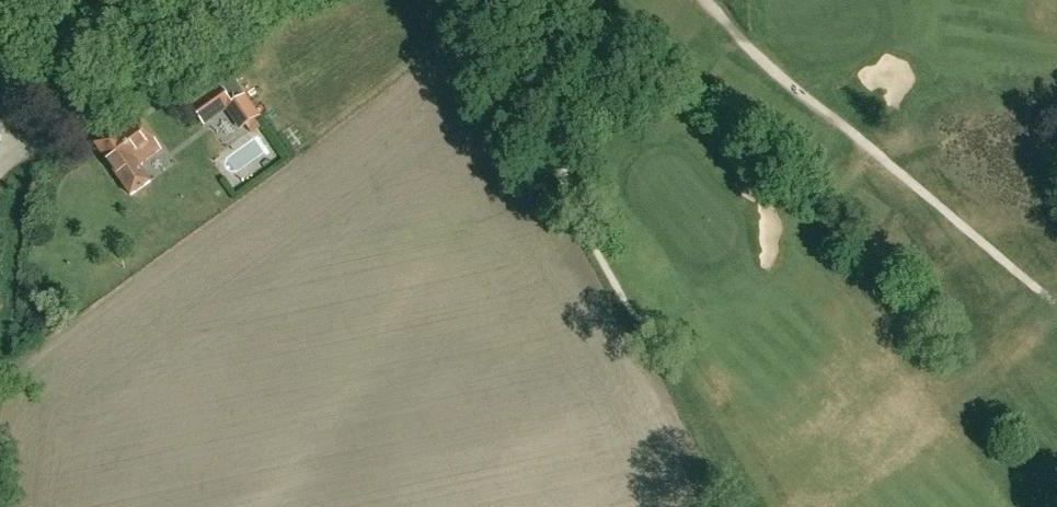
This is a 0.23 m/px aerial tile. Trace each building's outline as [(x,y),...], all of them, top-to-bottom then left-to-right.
[(236,98),(225,81),(191,107),(202,121),(213,113),(219,122),(229,114),(226,110),(228,109),(240,126),(260,112),(245,91),(236,98)] [(138,114),(95,143),(130,195),(150,182),(139,165),(162,149),(138,114)] [(246,126),(251,134),(261,128),(255,120),(246,126)]
